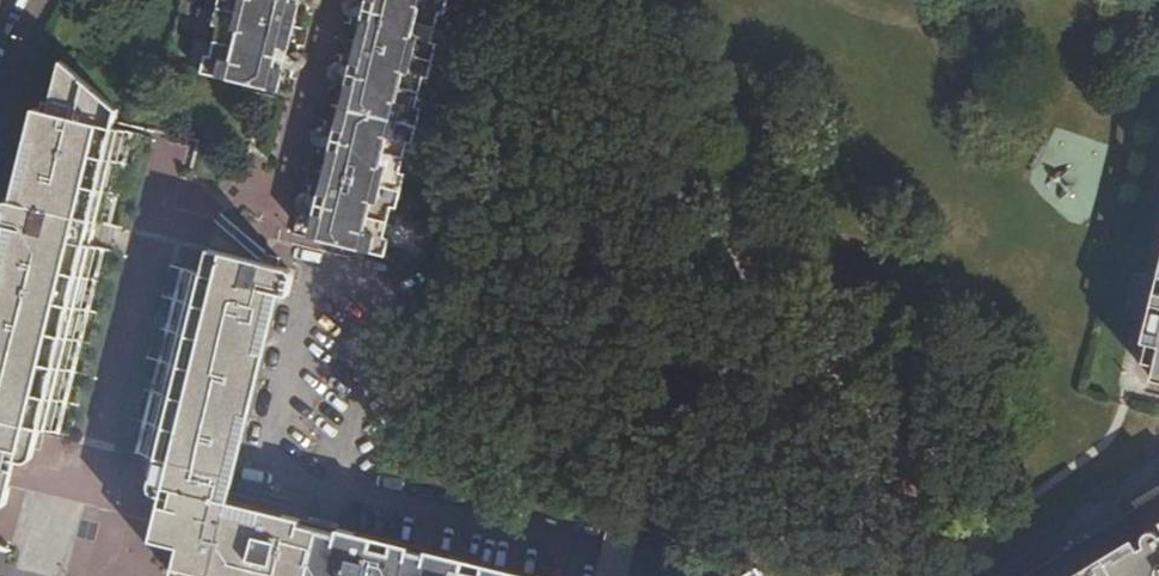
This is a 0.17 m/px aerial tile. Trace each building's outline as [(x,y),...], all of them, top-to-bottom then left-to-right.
[(212,22),(218,23),(211,51),(207,51),(201,69),(268,87),(275,63),(267,60),(271,41),(279,43),(290,0),(218,0),(212,22)] [(374,0),(383,3),(379,23),(369,21),(357,68),(366,70),(361,89),(352,87),(341,132),(350,134),(345,154),(336,151),(325,197),(334,200),(330,219),(320,217),(315,238),(383,255),(389,234),(384,233),(392,204),(396,206),(405,170),(400,169),(407,138),(412,139),(421,104),(416,103),(423,74),(428,75),(437,40),(432,39),(438,11),(444,12),(447,0),(374,0)] [(62,61),(49,112),(35,109),(13,200),(10,199),(7,199),(4,200),(2,203),(0,210),(0,221),(6,224),(0,250),(0,499),(7,501),(18,459),(21,460),(24,461),(28,460),(30,457),(32,454),(34,450),(40,429),(70,435),(115,253),(84,246),(90,223),(121,230),(143,137),(113,129),(117,112),(62,61)] [(376,550),(227,514),(281,294),(287,295),(292,279),(292,275),(291,272),(289,270),(286,268),(207,250),(201,272),(168,265),(122,450),(155,458),(149,482),(149,486),(151,490),(154,492),(161,493),(151,537),(179,544),(172,572),(187,575),(486,575),(376,550)] [(1150,342),(1145,360),(1157,363),(1153,378),(1158,380),(1158,344),(1150,342)] [(1153,523),(1149,517),(1143,520),(1137,523),(1133,528),(1130,531),(1129,535),(1129,539),(1130,543),(1124,546),(1122,544),(1100,556),(1098,552),(1079,563),(1081,567),(1065,575),(1158,575),(1158,520),(1153,523)] [(760,567),(757,566),(748,565),(729,575),(766,575),(760,567)]
